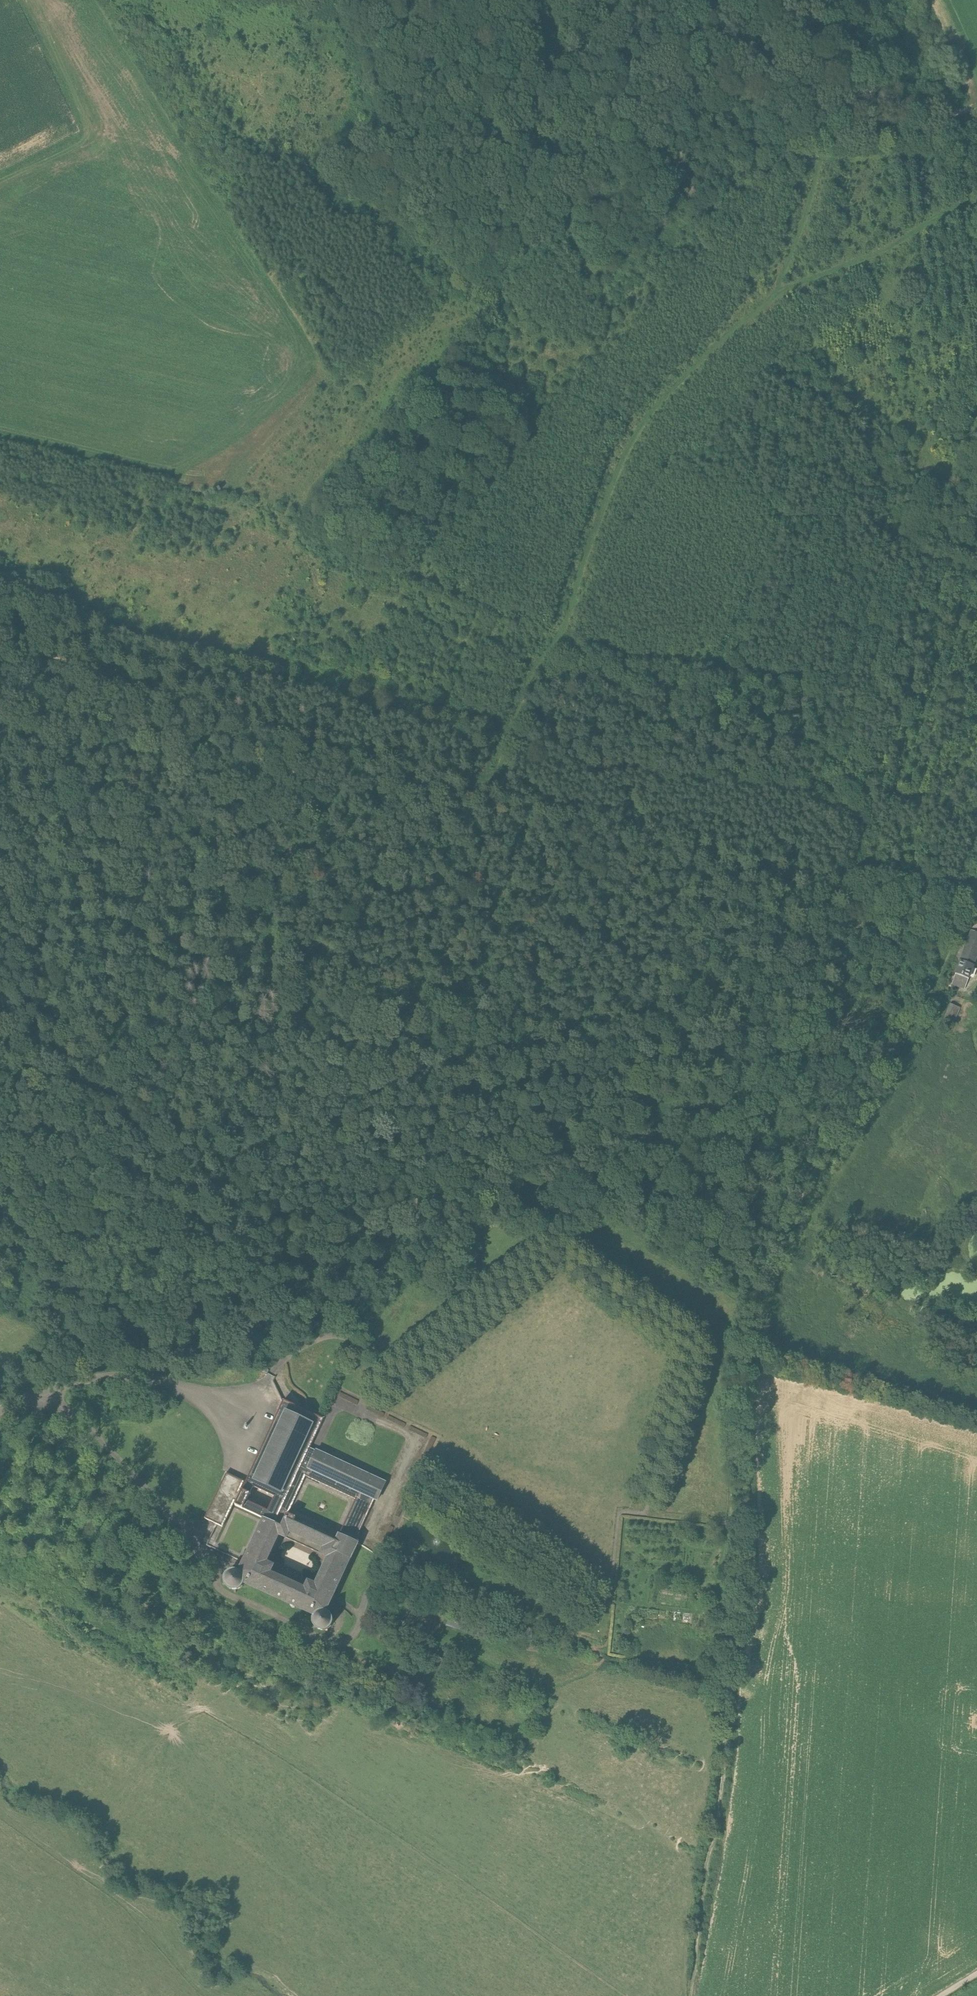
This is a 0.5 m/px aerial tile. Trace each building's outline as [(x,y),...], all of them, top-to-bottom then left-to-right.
[(976,958),(976,934),(972,932),(956,975),(969,980),(976,958)] [(952,1003),(944,1022),(954,1026),(962,1008),(952,1003)] [(284,1400),(283,1401),(283,1402),(249,1475),(288,1493),(275,1522),(264,1517),(244,1561),(244,1562),(239,1571),(238,1570),(236,1570),(234,1570),(233,1570),(231,1570),(230,1571),(228,1572),(227,1573),(226,1575),(225,1576),(225,1577),(225,1579),(225,1582),(226,1584),(227,1585),(228,1586),(229,1587),(230,1588),(232,1589),(233,1589),(235,1589),(237,1589),(238,1588),(239,1587),(241,1586),(242,1585),(243,1583),(315,1616),(314,1618),(314,1619),(314,1621),(314,1623),(315,1624),(316,1626),(317,1627),(318,1628),(319,1629),(320,1629),(322,1630),(324,1630),(325,1630),(326,1629),(328,1629),(329,1628),(331,1626),(332,1624),(333,1623),(333,1621),(333,1620),(333,1618),(332,1616),(331,1614),(330,1613),(328,1612),(327,1611),(331,1602),(351,1558),(358,1542),(355,1541),(340,1534),(337,1541),(300,1525),(303,1520),(288,1513),(305,1475),(356,1498),(359,1492),(377,1500),(386,1481),(316,1449),(316,1450),(309,1447),(323,1418),(284,1400)] [(236,1504),(242,1491),(241,1490),(240,1490),(240,1489),(223,1480),(222,1481),(205,1518),(215,1523),(222,1526),(223,1527),(234,1503),(236,1504)] [(498,1633),(511,1638),(514,1631),(501,1625),(498,1633)] [(527,1650),(538,1651),(540,1640),(528,1639),(527,1650)] [(426,1659),(405,1649),(402,1657),(422,1666),(426,1659)]
